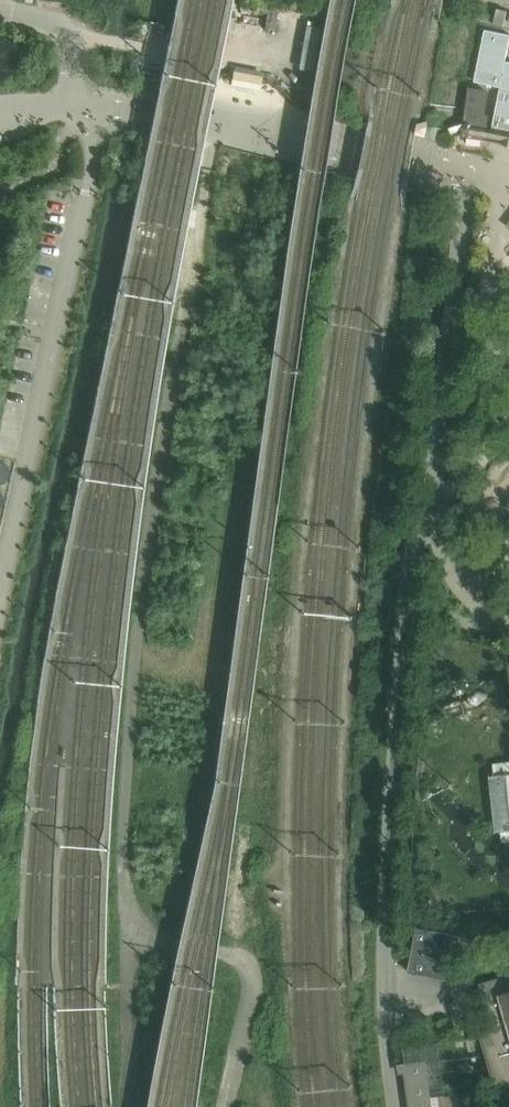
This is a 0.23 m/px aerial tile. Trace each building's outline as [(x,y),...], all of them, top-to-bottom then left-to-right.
[(505,65),(508,47),(508,38),(485,33),(474,85),(500,91),(489,143),(508,147),(508,65),(505,65)] [(266,72),(236,65),(234,73),(232,84),(262,90),(264,78),(266,72)] [(484,107),(480,107),(483,88),(466,86),(460,128),(463,128),(480,131),(481,128),(483,112),(484,107)] [(493,763),(495,775),(489,776),(495,832),(501,831),(502,843),(508,842),(508,761),(493,763)] [(410,961),(408,972),(453,982),(463,937),(418,927),(410,961)] [(481,982),(493,1027),(480,1031),(497,1091),(502,1106),(508,1106),(508,974),(481,982)] [(435,1097),(447,1095),(439,1040),(405,1045),(408,1063),(401,1064),(402,1073),(405,1073),(410,1106),(436,1106),(435,1097)]
